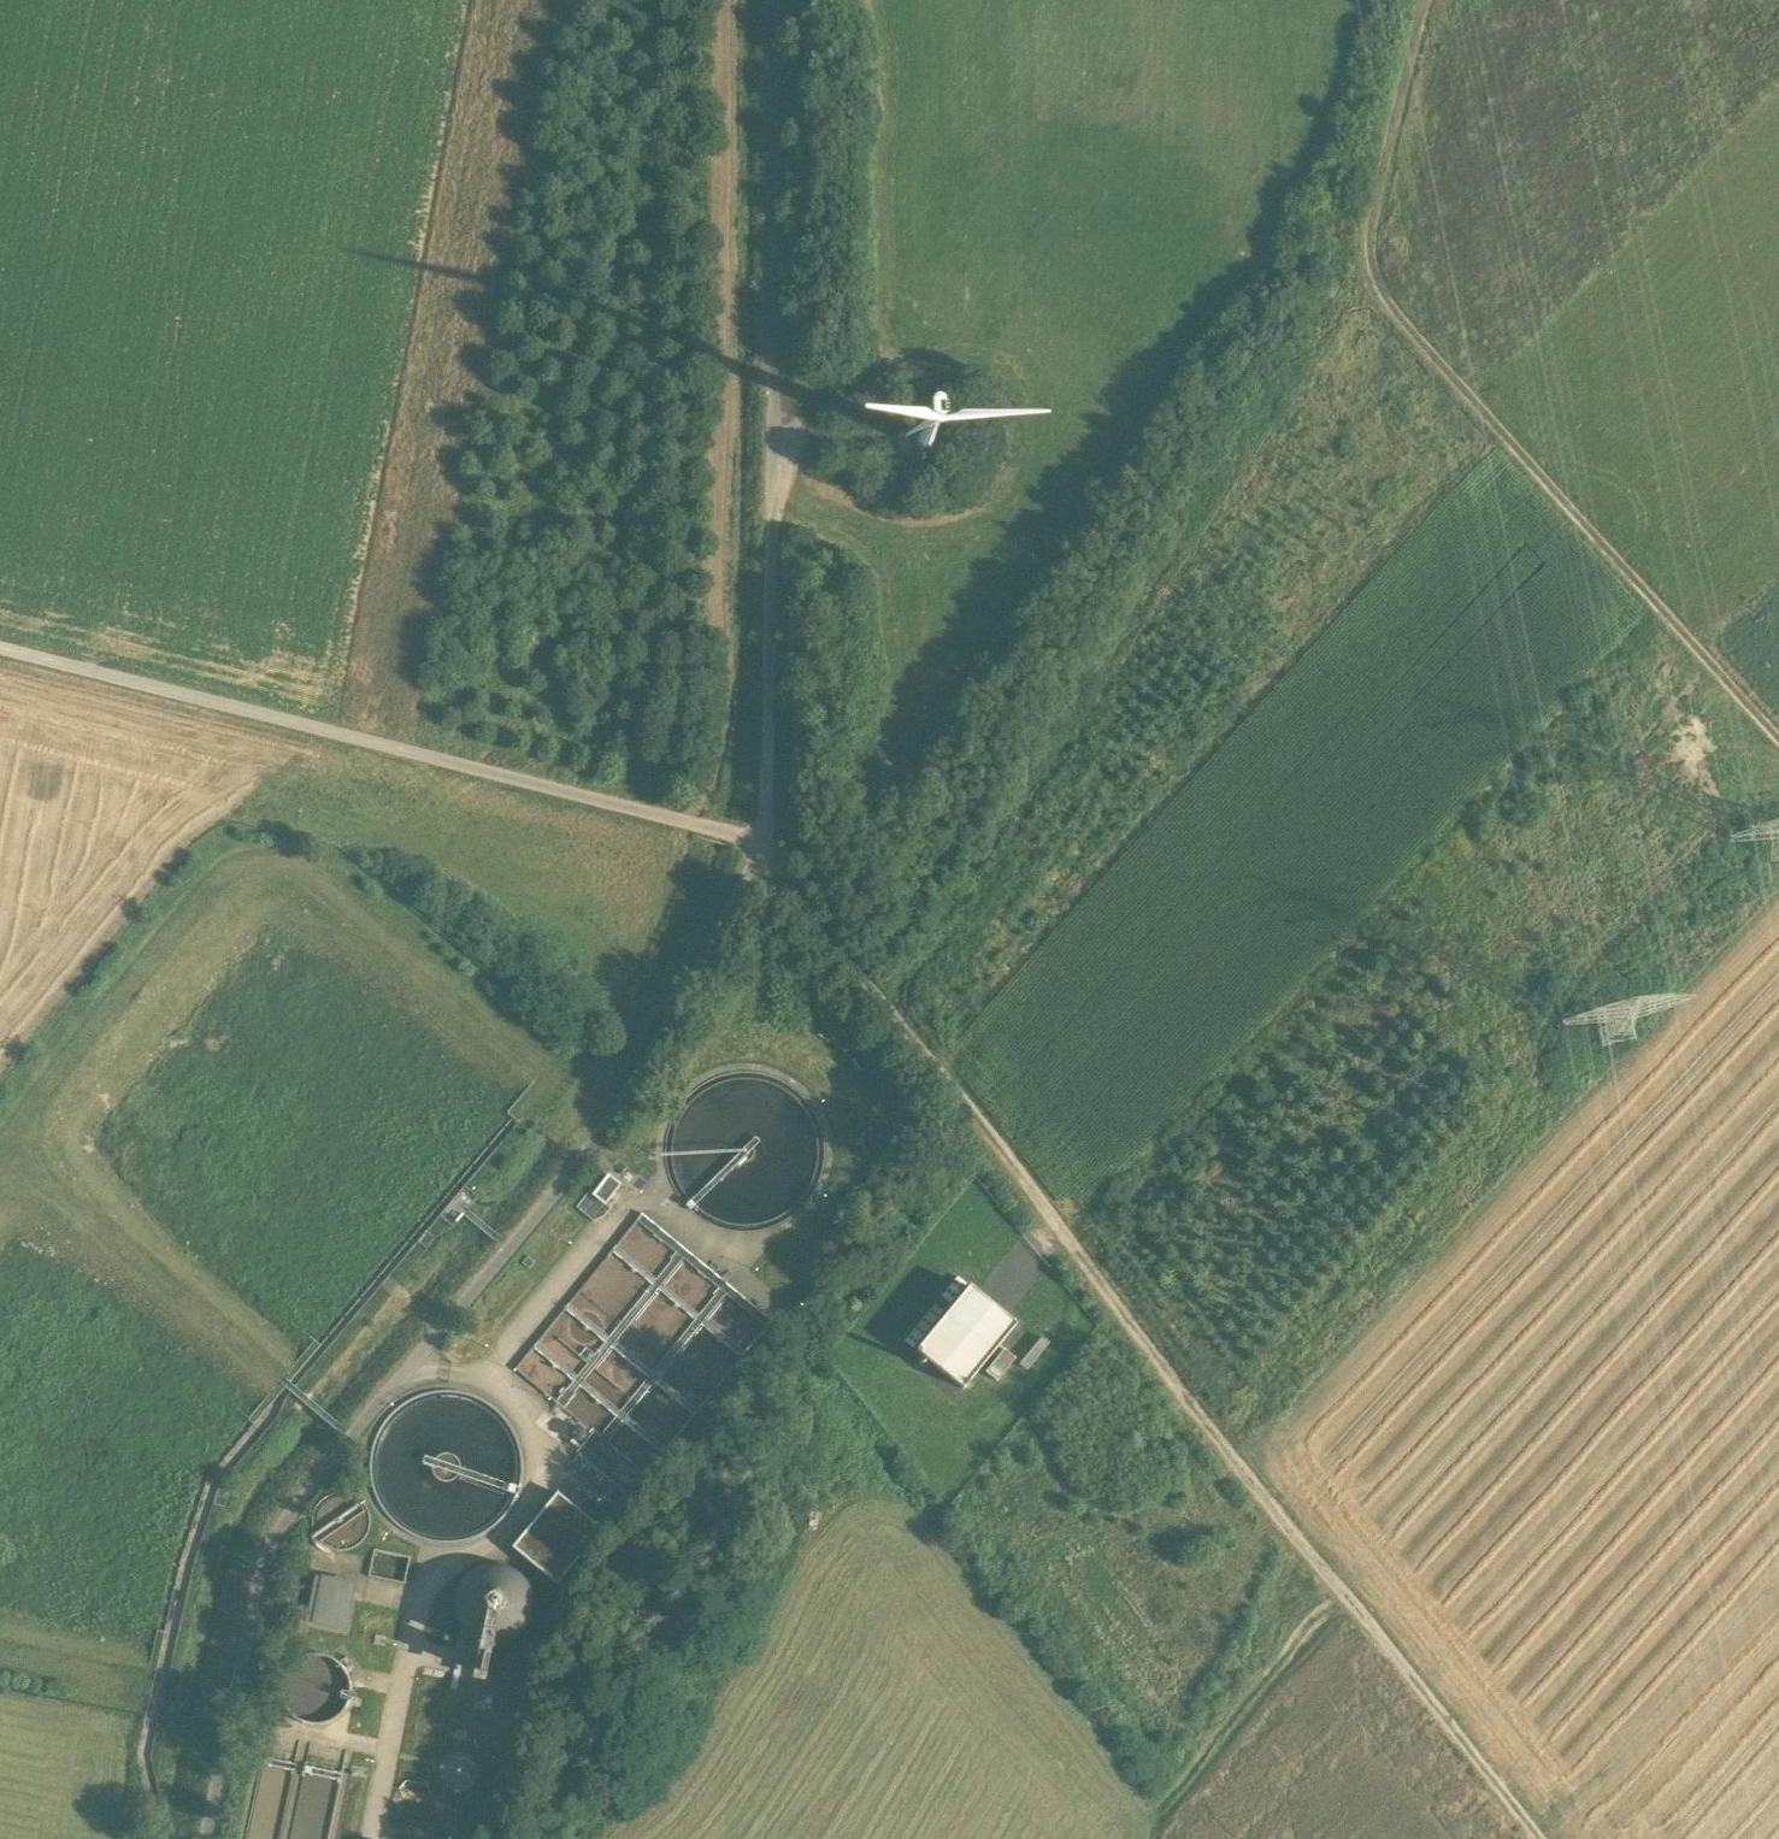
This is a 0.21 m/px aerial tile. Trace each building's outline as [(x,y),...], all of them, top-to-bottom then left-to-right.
[(931,448),(932,444),(930,440),(927,438),(924,437),(920,438),(917,441),(916,445),(917,449),(920,451),(924,452),(928,451),(931,448)] [(906,471),(896,460),(891,465),(901,475),(906,471)] [(698,1202),(738,1219),(774,1215),(787,1205),(793,1190),(792,1175),(800,1168),(809,1147),(794,1141),(810,1128),(809,1118),(797,1113),(778,1128),(770,1125),(754,1127),(760,1121),(748,1116),(740,1122),(728,1108),(722,1105),(704,1107),(699,1118),(718,1116),(707,1126),(695,1127),(690,1139),(695,1145),(678,1159),(677,1163),(678,1177),(698,1202)] [(608,1176),(592,1197),(604,1207),(620,1186),(608,1176)] [(635,1217),(523,1363),(598,1363),(613,1345),(637,1363),(637,1354),(620,1341),(620,1328),(633,1310),(636,1310),(655,1285),(700,1285),(699,1266),(635,1217)] [(534,1263),(527,1258),(522,1265),(529,1270),(534,1263)] [(965,1285),(957,1278),(940,1297),(948,1304),(965,1285)] [(1015,1326),(969,1288),(916,1352),(962,1390),(1015,1326)] [(942,1312),(934,1306),(904,1342),(912,1349),(942,1312)] [(1048,1344),(1041,1338),(1019,1365),(1026,1371),(1048,1344)] [(1015,1360),(1003,1350),(985,1373),(996,1382),(1015,1360)] [(557,1494),(512,1549),(556,1586),(601,1531),(557,1494)] [(529,1625),(534,1605),(528,1585),(514,1571),(494,1565),(474,1571),(459,1586),(454,1605),(460,1625),(474,1640),(494,1645),(514,1639),(529,1625)] [(354,1586),(315,1577),(305,1623),(345,1631),(354,1586)] [(485,1644),(480,1642),(473,1674),(485,1676),(492,1645),(485,1644)] [(337,1720),(348,1706),(360,1709),(362,1701),(351,1698),(351,1692),(351,1687),(350,1682),(349,1678),(345,1672),(352,1666),(346,1658),(339,1664),(322,1657),(305,1657),(289,1667),(280,1682),(280,1700),(288,1716),(303,1726),(321,1727),(337,1720)] [(476,1784),(479,1774),(476,1764),(469,1757),(459,1754),(449,1757),(441,1764),(439,1774),(442,1784),(449,1791),(459,1794),(469,1791),(476,1784)]
